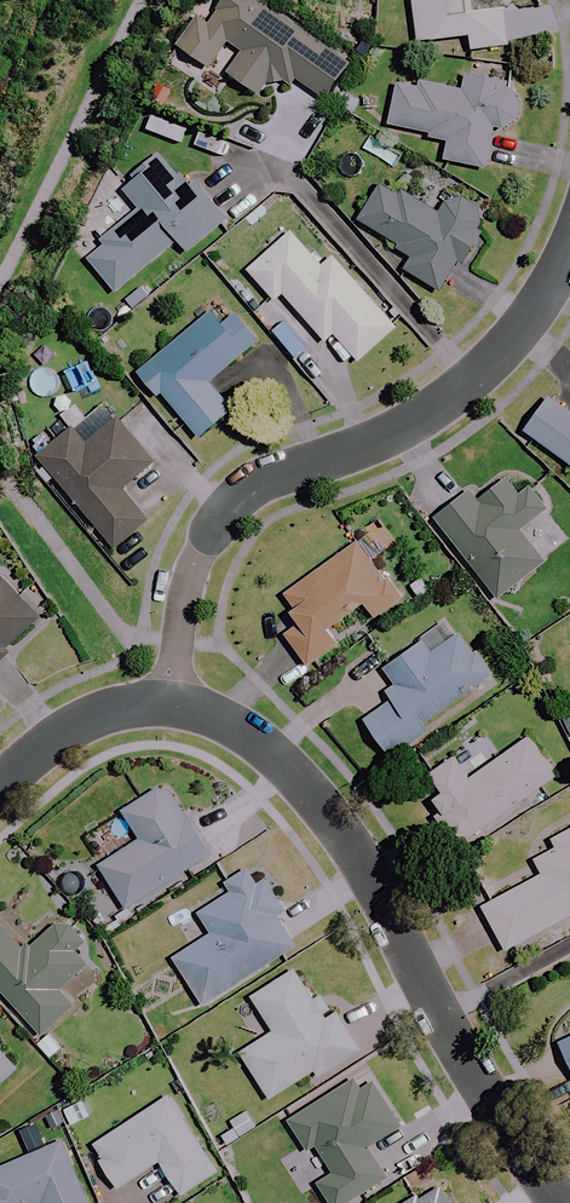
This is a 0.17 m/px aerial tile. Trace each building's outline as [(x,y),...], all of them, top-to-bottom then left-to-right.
[(253,0),(228,0),(211,27),(196,18),(178,46),(212,67),(227,43),(243,53),(229,75),(261,94),(269,82),(297,80),(326,98),(350,59),(253,0)] [(418,41),(471,37),(472,49),(508,46),(505,8),(472,11),(471,0),(415,0),(418,41)] [(521,101),(510,86),(467,76),(463,93),(401,78),(390,125),(449,138),(444,159),(485,169),(495,126),(506,129),(517,120),(521,101)] [(137,214),(82,259),(110,293),(172,241),(183,251),(220,220),(190,184),(182,190),(156,158),(117,190),(137,214)] [(484,228),(479,210),(463,200),(447,204),(439,218),(382,184),(360,222),(415,253),(405,270),(442,291),(460,260),(464,263),(484,228)] [(288,235),(245,273),(274,306),(282,298),(324,344),(332,337),(357,364),(394,332),(328,261),(319,270),(288,235)] [(214,307),(135,373),(191,440),(232,405),(209,378),(247,345),(214,307)] [(511,436),(569,484),(569,426),(540,402),(511,436)] [(70,425),(26,461),(104,547),(141,514),(116,486),(146,461),(108,417),(82,440),(70,425)] [(415,531),(479,606),(528,566),(504,535),(529,514),(499,478),(465,506),(456,496),(415,531)] [(343,543),(268,597),(282,616),(276,621),(283,630),(270,640),(293,672),(322,651),(314,638),(350,611),(360,625),(386,605),(343,543)] [(43,613),(5,574),(0,579),(0,657),(43,613)] [(491,675),(460,633),(432,654),(424,643),(387,671),(404,693),(366,721),(393,757),(427,732),(423,726),(491,675)] [(555,775),(527,737),(469,779),(452,756),(430,772),(444,792),(434,799),(443,811),(435,817),(458,847),(555,775)] [(84,872),(110,913),(195,859),(152,791),(108,818),(125,846),(84,872)] [(552,840),(557,848),(536,859),(544,874),(483,907),(506,949),(569,915),(569,830),(552,840)] [(285,910),(256,865),(227,884),(232,892),(200,912),(214,933),(175,958),(205,1004),(297,946),(277,915),(285,910)] [(55,928),(28,953),(0,922),(0,986),(44,1035),(75,1007),(60,992),(89,966),(72,947),(55,928)] [(260,1039),(230,1058),(256,1100),(298,1074),(302,1082),(346,1055),(322,1016),(311,1022),(282,975),(237,1003),(260,1039)] [(560,1040),(569,1062),(569,1035),(560,1040)] [(20,1067),(0,1045),(0,1085),(20,1067)] [(372,1075),(291,1123),(308,1151),(318,1146),(335,1174),(319,1183),(331,1202),(346,1202),(389,1178),(370,1147),(403,1127),(372,1075)] [(103,1197),(143,1171),(164,1202),(170,1202),(208,1179),(157,1101),(82,1150),(90,1163),(84,1167),(103,1197)] [(256,1127),(246,1111),(230,1122),(240,1138),(256,1127)] [(51,1147),(0,1170),(0,1202),(77,1202),(51,1147)] [(439,1182),(404,1202),(452,1202),(439,1182)]
